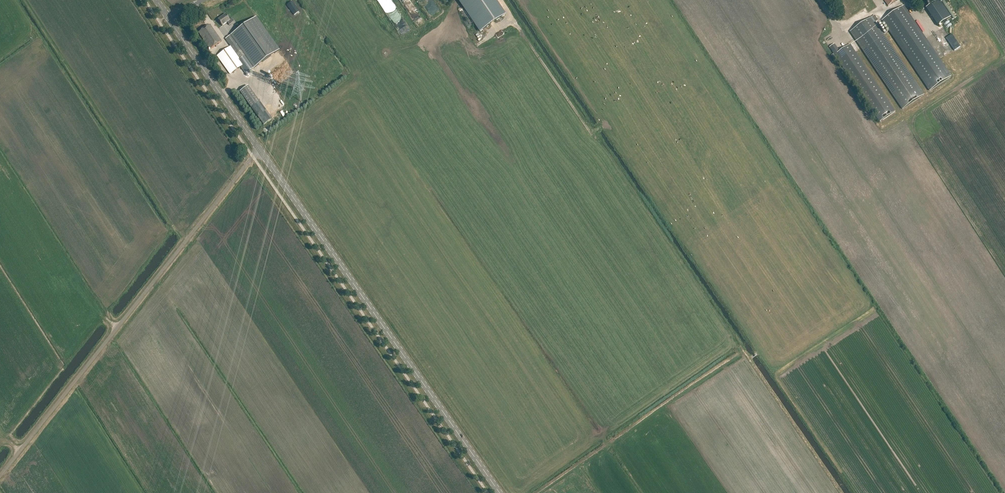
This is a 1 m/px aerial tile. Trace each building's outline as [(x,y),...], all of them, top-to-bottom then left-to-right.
[(505,15),(495,0),(459,0),(480,31),(505,15)] [(951,17),(939,0),(938,0),(926,8),(938,26),(951,17)] [(287,5),(294,15),(299,12),(292,2),(287,5)] [(904,6),(882,20),(930,91),(951,77),(904,6)] [(230,20),(226,14),(218,20),(222,26),(227,22),(229,25),(234,21),(232,18),(230,20)] [(903,109),(924,95),(875,22),(878,20),(875,16),(872,18),(851,32),(903,109)] [(278,50),(255,17),(225,39),(231,46),(217,56),(229,74),(243,64),(236,53),(241,49),(254,67),(278,50)] [(210,49),(222,41),(210,25),(199,32),(210,49)] [(880,122),(895,111),(850,45),(840,52),(835,44),(830,47),(880,122)] [(248,104),(251,108),(259,102),(256,98),(248,104)]
